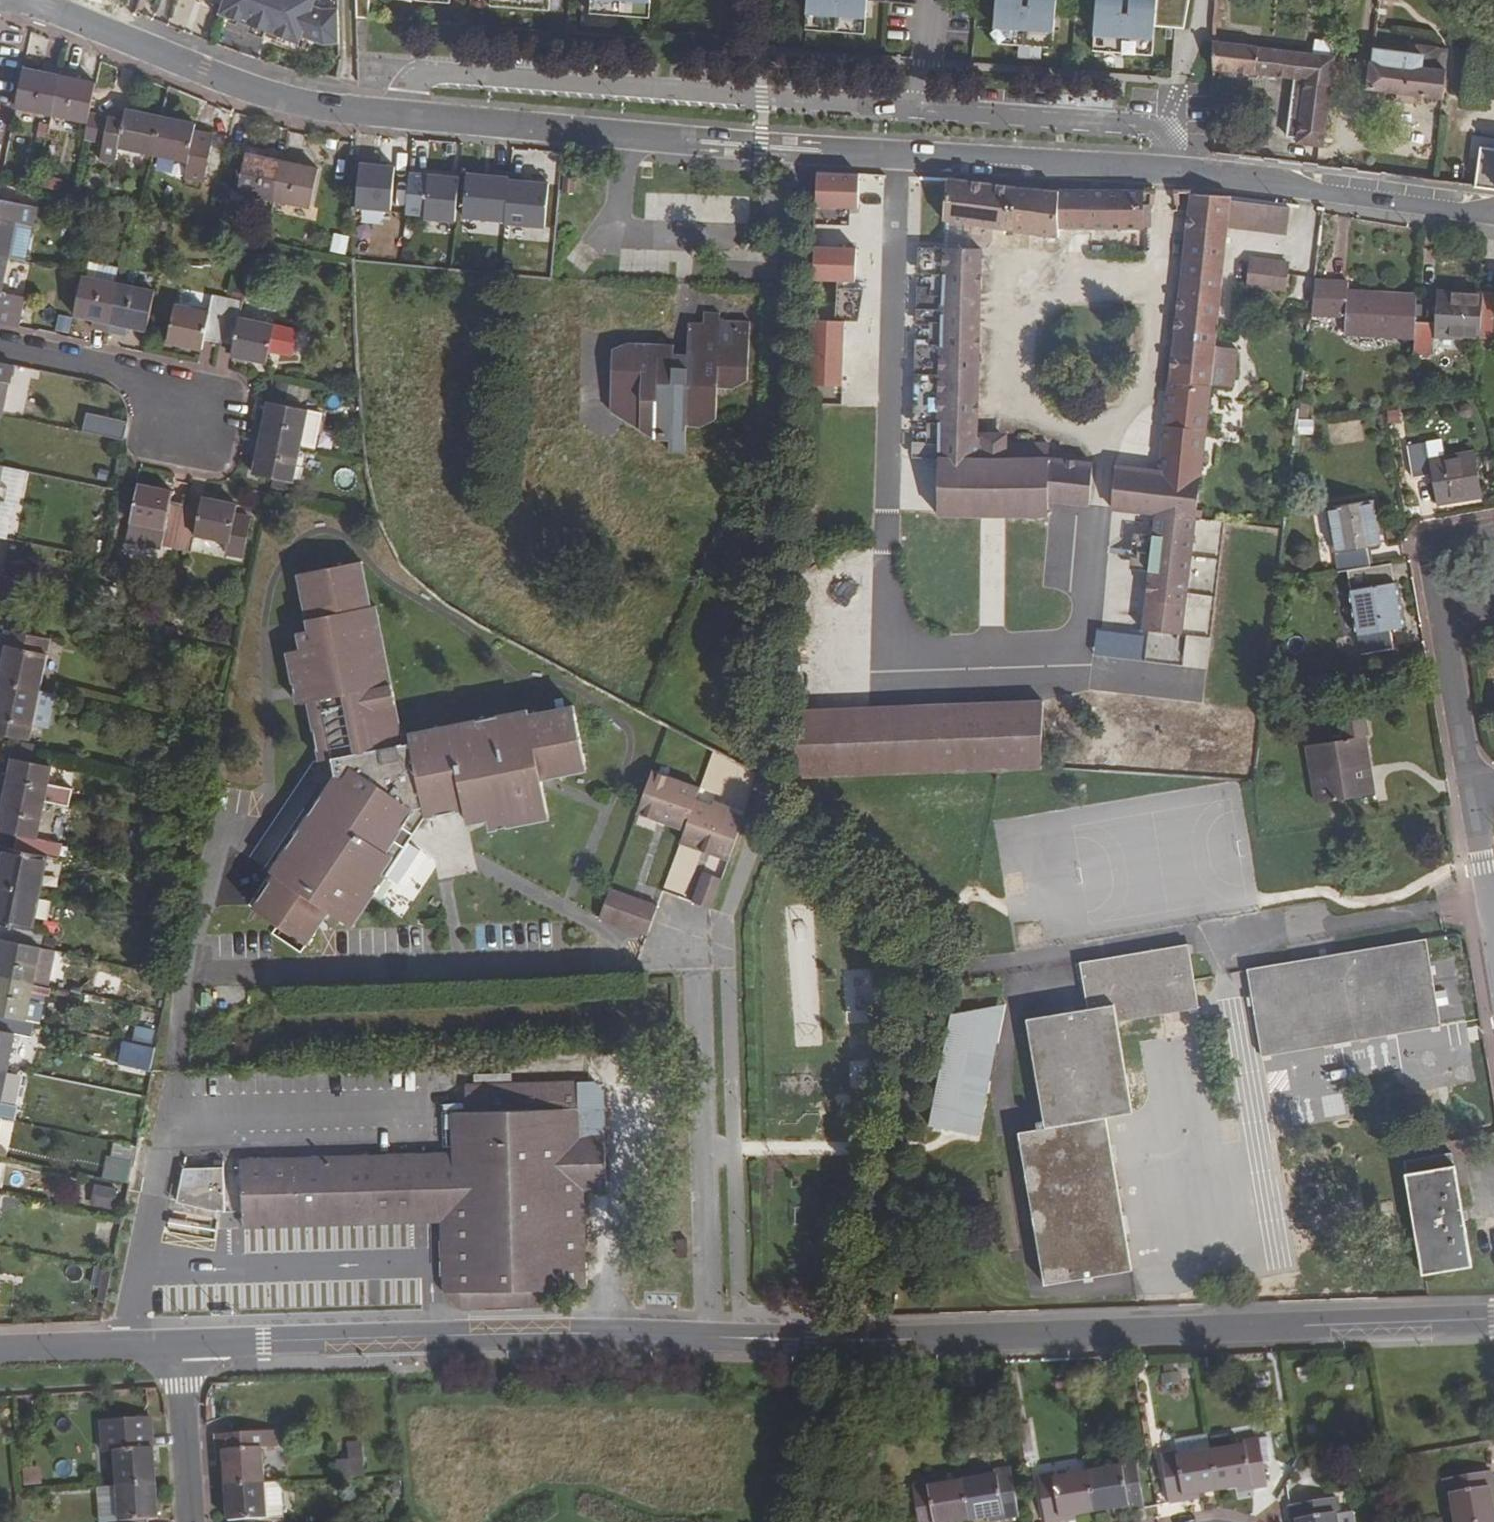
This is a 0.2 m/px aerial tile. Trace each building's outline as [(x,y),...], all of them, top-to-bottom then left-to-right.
[(307,10),(310,0),(220,0),(218,7),(214,17),(293,47),(296,39),(318,47),(335,47),(334,13),(318,14),(307,10)] [(351,19),(352,19),(363,20),(365,0),(351,0),(351,19)] [(546,0),(485,0),(485,8),(545,13),(546,0)] [(647,0),(586,0),(585,16),(645,20),(647,0)] [(864,0),(837,0),(837,6),(831,6),(831,0),(804,0),(802,32),(861,36),(864,0)] [(1054,0),(1028,0),(1027,9),(1021,9),(1022,0),(995,0),(991,46),(1051,50),(1054,0)] [(1154,0),(1128,0),(1126,17),(1120,16),(1122,0),(1095,0),(1090,53),(1150,58),(1152,29),(1154,0)] [(1186,0),(1154,0),(1152,29),(1184,32),(1186,0)] [(1217,26),(1217,130),(1224,130),(1224,96),(1227,96),(1227,71),(1298,81),(1288,136),(1298,138),(1298,144),(1324,147),(1338,58),(1244,44),(1246,31),(1217,26)] [(1334,39),(1315,38),(1315,54),(1334,54),(1334,39)] [(1370,57),(1366,90),(1395,95),(1394,103),(1412,105),(1413,97),(1441,100),(1444,71),(1429,69),(1430,58),(1371,51),(1370,57)] [(23,68),(15,107),(51,115),(61,68),(44,65),(42,72),(23,68)] [(79,71),(61,68),(51,115),(88,122),(90,112),(96,83),(77,79),(79,71)] [(119,147),(154,154),(161,116),(125,109),(125,113),(118,111),(111,117),(90,112),(88,122),(84,139),(103,143),(99,160),(115,164),(119,147)] [(194,131),(196,124),(161,116),(154,154),(187,161),(184,178),(205,182),(214,135),(194,131)] [(46,139),(50,125),(39,123),(36,137),(46,139)] [(1471,187),(1493,190),(1493,151),(1476,148),(1471,187)] [(247,155),(240,193),(276,200),(285,154),(267,150),(266,158),(247,155)] [(302,157),(285,154),(276,200),(312,207),(320,168),(301,165),(302,157)] [(391,209),(396,166),(361,163),(357,206),(391,209)] [(464,216),(506,220),(510,174),(511,172),(495,170),(494,175),(468,173),(464,216)] [(860,209),(862,173),(818,171),(817,206),(860,209)] [(525,180),(526,175),(510,174),(506,220),(506,222),(544,226),(548,183),(525,180)] [(460,179),(429,176),(425,219),(456,222),(460,179)] [(947,178),(943,221),(986,227),(1006,230),(1058,239),(1058,228),(1144,229),(1144,190),(1060,191),(1017,188),(985,183),(947,178)] [(426,211),(426,187),(412,186),(411,211),(426,211)] [(1155,514),(1144,622),(1183,627),(1210,385),(1232,387),(1236,349),(1214,347),(1228,226),(1230,201),(1231,197),(1195,195),(1191,195),(1160,471),(1116,466),(1112,508),(1155,514)] [(8,257),(15,224),(33,228),(37,207),(0,199),(0,255),(8,257)] [(1288,232),(1290,207),(1230,201),(1228,226),(1288,232)] [(946,222),(944,247),(971,248),(972,235),(988,235),(988,228),(946,222)] [(823,224),(823,244),(870,245),(871,225),(823,224)] [(334,233),(331,250),(346,253),(349,237),(334,233)] [(855,283),(857,247),(813,245),(811,280),(855,283)] [(938,457),(942,247),(918,246),(917,272),(931,272),(931,287),(917,286),(915,323),(930,324),(929,340),(915,339),(914,369),(912,426),(926,426),(926,443),(912,442),(911,458),(938,457)] [(944,247),(942,247),(938,457),(938,459),(985,459),(985,440),(978,439),(982,248),(971,248),(944,247)] [(82,257),(67,254),(65,268),(80,270),(82,257)] [(18,296),(1,293),(8,257),(0,255),(0,323),(18,327),(21,310),(15,309),(18,296)] [(1290,265),(1249,261),(1247,286),(1287,290),(1290,265)] [(74,315),(93,319),(92,327),(109,331),(118,284),(82,277),(74,315)] [(1415,321),(1417,295),(1379,292),(1379,298),(1348,297),(1348,291),(1348,282),(1315,281),(1312,315),(1345,317),(1344,334),(1414,338),(1415,321)] [(128,326),(147,331),(155,292),(118,284),(109,331),(126,335),(128,326)] [(865,318),(868,287),(846,285),(843,316),(865,318)] [(1479,340),(1483,292),(1438,289),(1436,322),(1415,321),(1414,338),(1413,355),(1434,356),(1435,337),(1479,340)] [(1483,289),(1483,292),(1479,340),(1479,349),(1493,350),(1493,290),(1483,289)] [(204,341),(219,344),(229,298),(212,295),(209,312),(174,305),(167,343),(203,350),(204,341)] [(18,296),(15,309),(21,310),(24,297),(18,296)] [(229,298),(219,344),(233,347),(231,356),(267,363),(270,350),(294,355),(299,330),(240,318),(243,302),(229,298)] [(752,388),(763,321),(708,312),(706,324),(691,321),(687,349),(625,340),(612,424),(674,434),(671,451),(689,454),(694,422),(723,426),(729,384),(752,388)] [(841,387),(843,322),(813,321),(811,386),(841,387)] [(9,383),(13,365),(0,362),(0,382),(9,383)] [(9,383),(0,382),(0,414),(3,414),(9,383)] [(253,438),(300,447),(307,409),(262,400),(260,410),(259,410),(253,438)] [(321,413),(307,409),(300,447),(314,450),(321,413)] [(91,416),(88,431),(102,434),(106,419),(91,416)] [(300,447),(253,438),(250,455),(257,456),(253,474),(292,482),(300,447)] [(1006,440),(985,440),(985,459),(938,459),(938,513),(1048,514),(1048,502),(1047,501),(1049,458),(1050,447),(1006,446),(1006,440)] [(1445,457),(1442,440),(1407,446),(1412,478),(1433,475),(1437,503),(1481,496),(1474,452),(1445,457)] [(1093,463),(1049,458),(1047,501),(1048,502),(1089,506),(1093,463)] [(177,550),(187,504),(171,502),(173,492),(138,485),(130,522),(127,539),(161,547),(177,550)] [(242,557),(251,519),(234,515),(237,505),(202,497),(200,507),(187,504),(177,550),(191,553),(195,534),(229,542),(227,554),(242,557)] [(1327,508),(1338,572),(1347,571),(1370,567),(1367,546),(1379,545),(1371,500),(1327,508)] [(361,562),(297,574),(309,631),(298,633),(300,649),(286,652),(296,703),(307,702),(319,761),(332,758),(335,775),(271,871),(275,875),(253,908),(307,944),(328,911),(352,927),(363,910),(356,906),(361,899),(368,903),(386,876),(381,871),(392,855),(386,851),(397,835),(407,842),(425,817),(465,809),(467,824),(487,820),(484,807),(511,802),(515,825),(549,818),(541,779),(587,770),(574,706),(528,715),(527,710),(409,734),(411,743),(403,745),(375,606),(370,607),(361,562)] [(1403,628),(1391,564),(1347,571),(1361,655),(1393,649),(1391,630),(1403,628)] [(1180,664),(1184,635),(1145,630),(1144,634),(1098,628),(1095,654),(1180,664)] [(5,654),(0,679),(0,682),(39,689),(50,638),(6,629),(1,653),(5,654)] [(29,740),(39,689),(0,682),(0,735),(29,740)] [(159,703),(171,704),(174,687),(161,686),(159,703)] [(1041,769),(1043,702),(950,706),(951,726),(931,727),(932,772),(997,770),(1041,769)] [(951,726),(950,706),(795,712),(793,777),(932,772),(931,727),(951,726)] [(1365,736),(1368,735),(1366,718),(1338,723),(1341,740),(1365,736)] [(1360,768),(1370,766),(1365,736),(1341,740),(1306,746),(1316,803),(1365,795),(1360,768)] [(44,802),(44,798),(51,767),(51,766),(12,758),(8,776),(0,775),(0,777),(0,793),(44,802)] [(1360,768),(1365,795),(1374,794),(1370,766),(1360,768)] [(51,767),(44,798),(60,801),(66,771),(51,767)] [(653,770),(637,813),(685,830),(681,843),(729,860),(744,817),(729,811),(731,807),(715,801),(714,806),(696,800),(701,788),(653,770)] [(0,793),(0,812),(1,812),(0,818),(0,831),(18,835),(36,838),(44,802),(0,793)] [(511,802),(484,807),(487,820),(489,830),(515,825),(511,802)] [(37,892),(44,857),(59,859),(63,843),(36,838),(18,835),(14,849),(5,848),(0,871),(0,885),(37,892)] [(703,872),(692,902),(711,909),(722,879),(703,872)] [(0,885),(0,940),(1,940),(41,947),(45,933),(30,930),(37,892),(0,885)] [(659,904),(612,886),(600,917),(647,935),(659,904)] [(356,906),(363,910),(368,903),(361,899),(356,906)] [(1441,1026),(1426,938),(1247,969),(1262,1057),(1441,1026)] [(49,987),(56,950),(41,947),(1,940),(0,946),(0,977),(33,983),(49,987)] [(1132,1270),(1106,1118),(1132,1112),(1117,1022),(1199,1008),(1189,945),(1080,963),(1088,1009),(1026,1019),(1045,1128),(1019,1132),(1045,1284),(1132,1270)] [(0,977),(0,1015),(25,1020),(33,983),(0,977)] [(984,1136),(1010,1005),(951,1022),(932,1123),(984,1136)] [(8,1068),(15,1034),(32,1037),(35,1022),(25,1020),(0,1015),(0,1066),(8,1068)] [(136,1025),(133,1040),(155,1045),(158,1029),(136,1025)] [(123,1040),(118,1064),(149,1070),(154,1047),(123,1040)] [(18,1106),(2,1102),(8,1068),(0,1066),(0,1118),(15,1121),(18,1106)] [(593,1083),(465,1085),(466,1111),(454,1112),(455,1153),(418,1155),(420,1205),(457,1205),(459,1296),(549,1293),(585,1292),(581,1189),(606,1188),(603,1092),(593,1083)] [(136,1144),(114,1140),(107,1176),(129,1180),(136,1144)] [(1452,1153),(1403,1161),(1422,1274),(1471,1266),(1452,1153)] [(415,1205),(413,1155),(239,1161),(241,1212),(415,1205)] [(183,1168),(177,1201),(225,1211),(223,1168),(223,1162),(214,1162),(215,1167),(183,1168)] [(118,1188),(95,1184),(91,1205),(114,1210),(118,1188)] [(459,1296),(457,1205),(420,1205),(415,1205),(241,1212),(242,1230),(440,1223),(442,1294),(460,1312),(550,1308),(549,1293),(459,1296)] [(112,1269),(95,1265),(91,1285),(108,1289),(112,1269)] [(1297,1369),(1299,1378),(1314,1375),(1313,1367),(1297,1369)] [(1178,1371),(1162,1374),(1164,1385),(1179,1382),(1178,1371)] [(105,1449),(119,1450),(122,1486),(160,1483),(155,1415),(104,1420),(105,1449)] [(226,1462),(228,1484),(266,1481),(263,1430),(220,1433),(221,1461),(226,1462)] [(1023,1440),(1025,1453),(1034,1452),(1032,1438),(1023,1440)] [(1178,1457),(1211,1451),(1209,1438),(1175,1444),(1177,1453),(1178,1457)] [(1269,1438),(1260,1439),(1264,1462),(1272,1461),(1269,1438)] [(1244,1491),(1268,1487),(1264,1462),(1260,1439),(1243,1442),(1244,1446),(1211,1451),(1218,1491),(1243,1487),(1244,1491)] [(340,1461),(341,1479),(369,1476),(365,1441),(351,1442),(352,1460),(340,1461)] [(1160,1456),(1169,1504),(1193,1499),(1192,1495),(1218,1491),(1211,1451),(1178,1457),(1177,1453),(1160,1456)] [(1036,1465),(1034,1452),(1025,1453),(1027,1467),(1036,1465)] [(1120,1512),(1145,1507),(1137,1460),(1120,1463),(1121,1467),(1088,1472),(1095,1512),(1120,1508),(1120,1512)] [(43,1467),(26,1469),(28,1486),(45,1484),(43,1467)] [(995,1520),(1019,1517),(1012,1469),(995,1472),(995,1475),(962,1481),(969,1520),(994,1517),(995,1520)] [(1045,1521),(1060,1521),(1070,1520),(1069,1516),(1095,1512),(1088,1472),(1055,1478),(1054,1474),(1037,1477),(1045,1521)] [(1491,1473),(1443,1480),(1446,1497),(1450,1496),(1454,1521),(1493,1521),(1493,1516),(1491,1498),(1493,1497),(1493,1491),(1491,1473)] [(228,1484),(230,1517),(240,1517),(240,1521),(283,1521),(282,1514),(269,1514),(266,1481),(228,1484)] [(918,1521),(960,1521),(969,1520),(962,1481),(929,1487),(929,1482),(912,1486),(918,1521)] [(122,1486),(125,1520),(108,1521),(154,1521),(153,1518),(162,1517),(160,1483),(122,1486)] [(1289,1506),(1292,1521),(1337,1521),(1335,1515),(1339,1515),(1337,1498),(1289,1506)] [(1353,1512),(1339,1515),(1335,1515),(1337,1521),(1354,1521),(1353,1512)]
